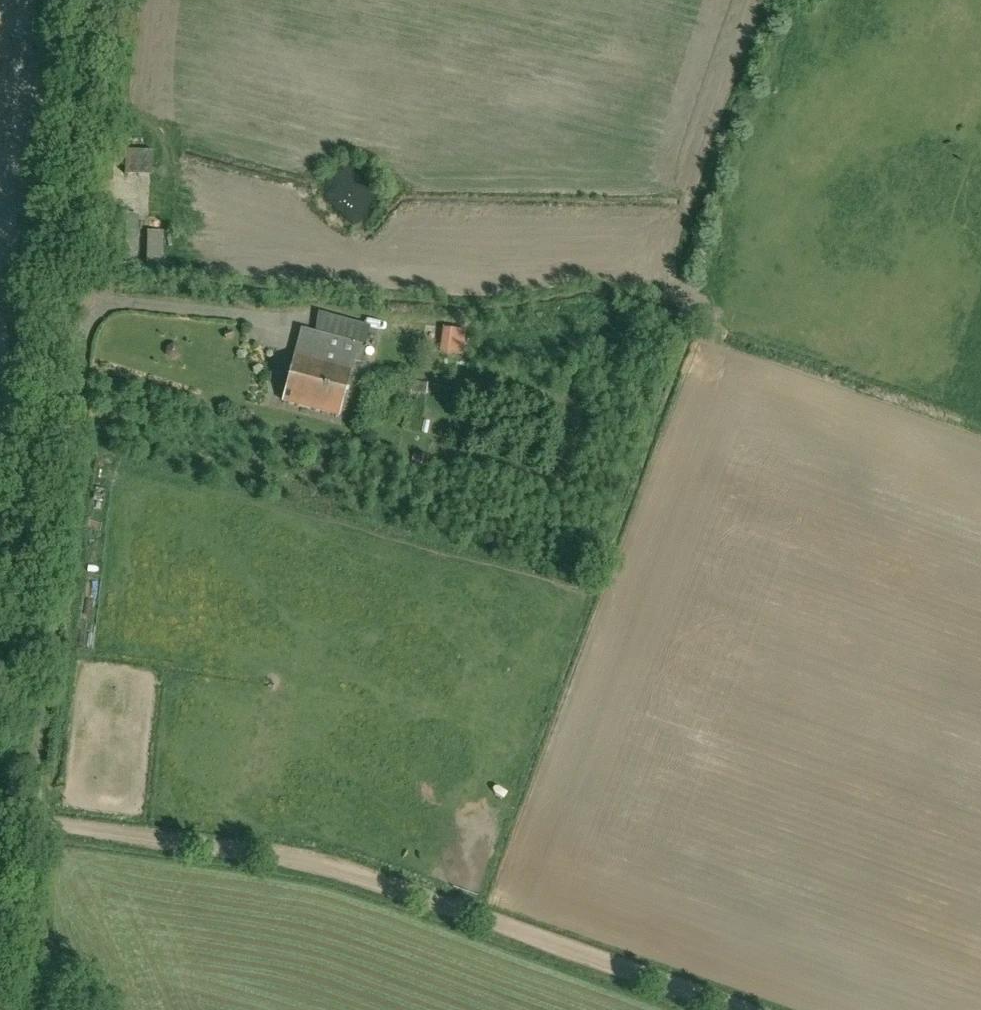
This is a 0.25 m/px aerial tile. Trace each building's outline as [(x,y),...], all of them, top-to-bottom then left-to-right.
[(137,266),(138,216),(114,216),(113,266),(137,266)] [(441,345),(442,327),(423,326),(423,344),(441,345)] [(361,363),(366,346),(302,329),(295,357),(295,356),(283,401),(340,416),(351,371),(350,371),(352,361),(361,363)]
